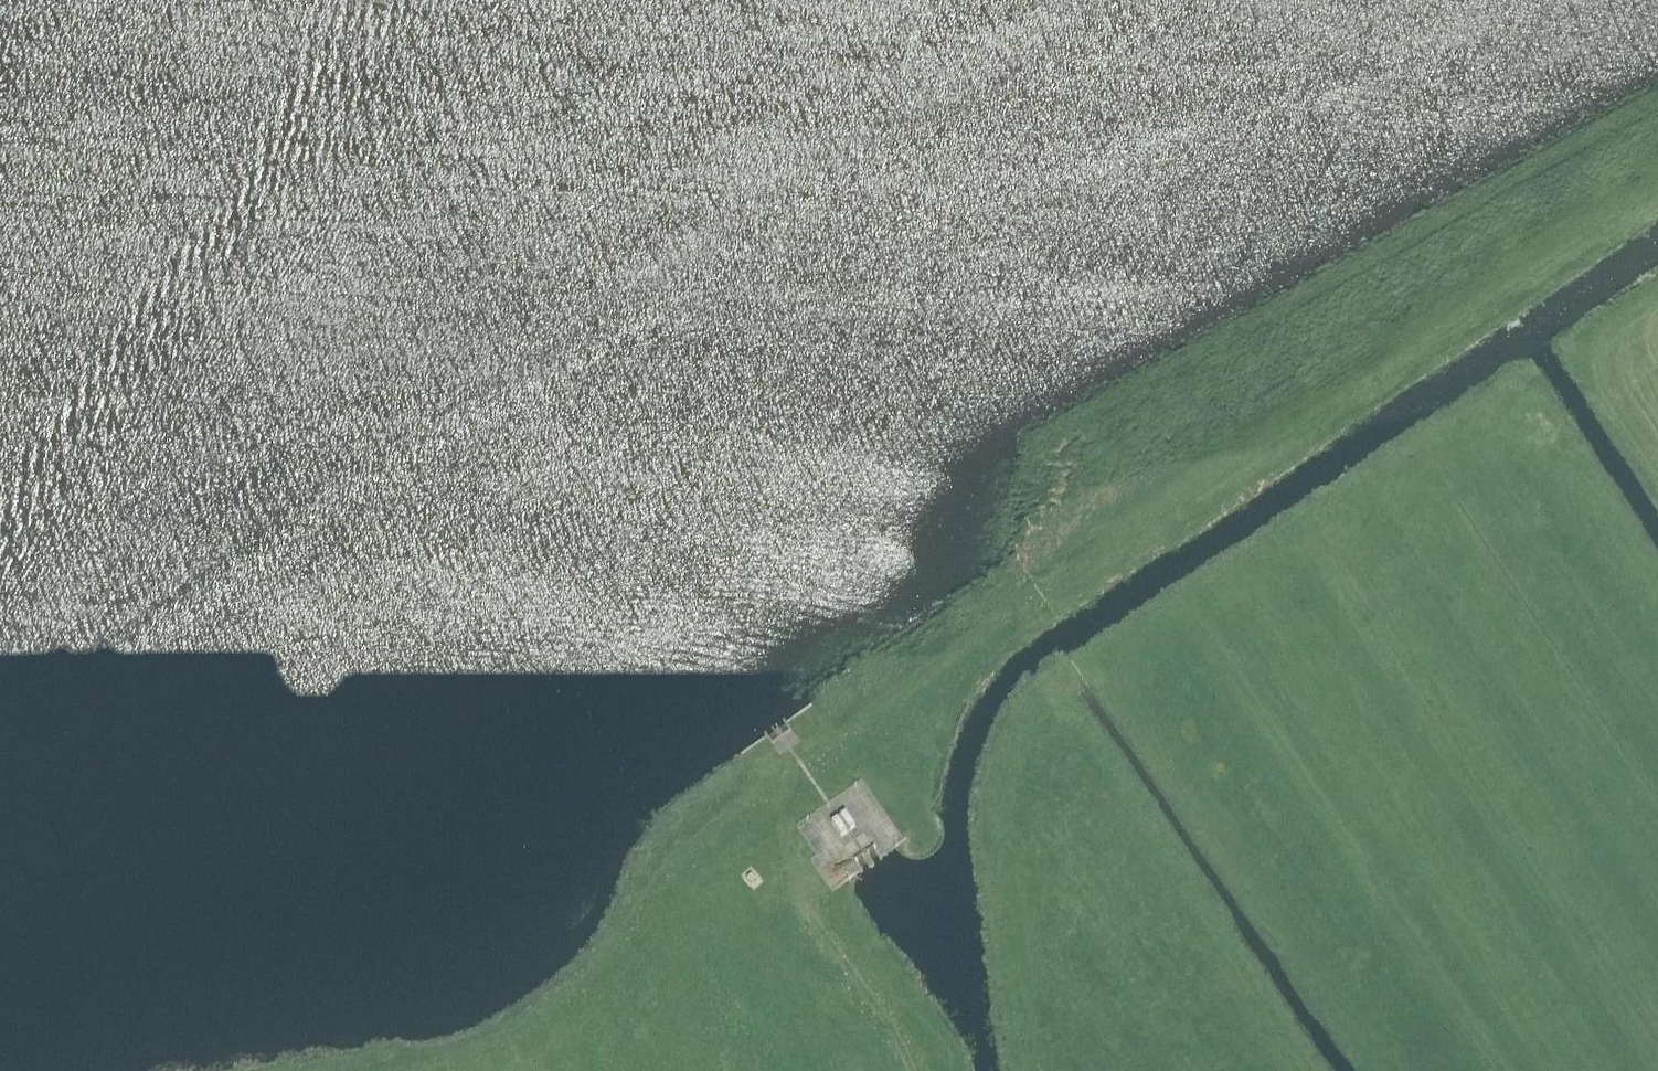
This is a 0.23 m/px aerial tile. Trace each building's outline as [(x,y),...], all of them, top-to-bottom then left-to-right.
[(846,812),(830,823),(841,837),(856,826),(846,812)]
